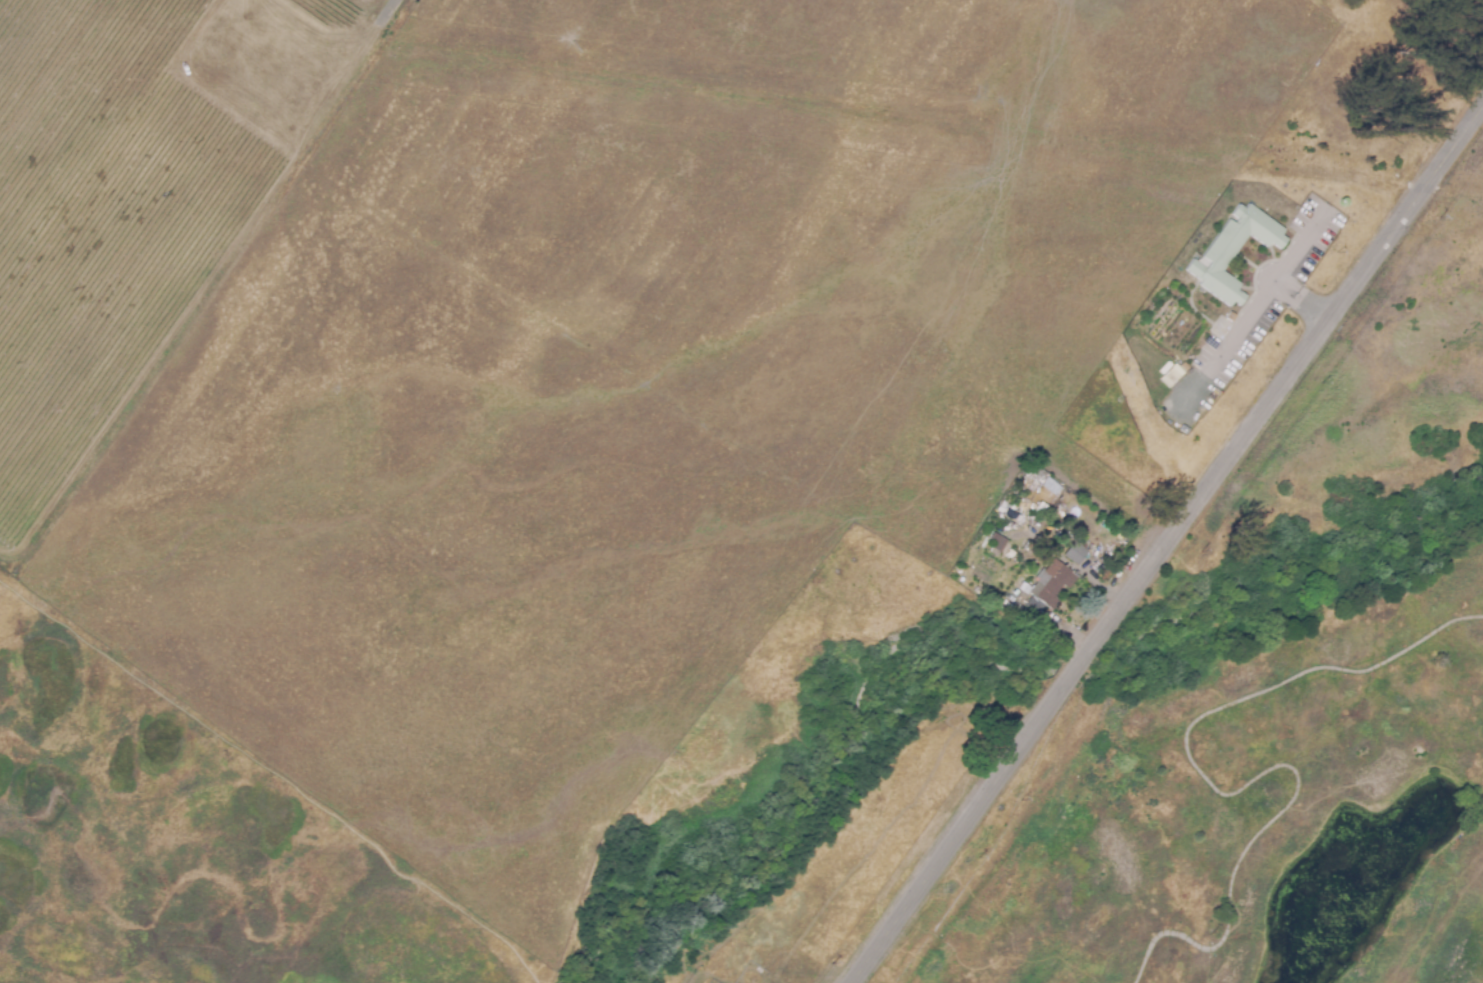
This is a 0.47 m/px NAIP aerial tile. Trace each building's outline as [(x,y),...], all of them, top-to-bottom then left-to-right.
[(1227,306),(1195,284),(1198,280),(1182,269),(1190,258),(1202,267),(1206,261),(1199,256),(1227,218),(1232,222),(1236,217),(1229,213),(1237,203),(1242,207),(1247,203),(1283,229),(1280,234),(1286,238),(1279,248),(1269,242),(1265,247),(1246,233),(1220,270),(1239,283),(1235,288),(1245,295),(1238,305),(1231,300),(1227,306)] [(985,547),(996,555),(1007,541),(996,533),(985,547)] [(1077,565),(1062,555),(1072,540),(1087,551),(1077,565)] [(1027,592),(1052,559),(1076,577),(1068,588),(1062,584),(1054,595),(1058,599),(1050,610),(1027,592)]
